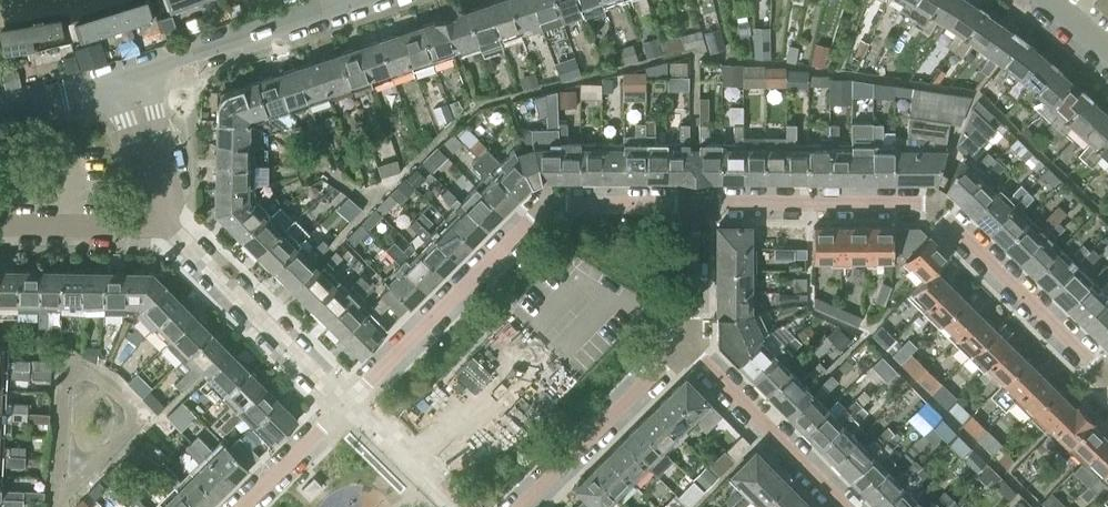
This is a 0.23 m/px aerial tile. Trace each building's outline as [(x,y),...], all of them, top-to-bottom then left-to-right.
[(167,13),(203,0),(164,0),(167,13)] [(519,29),(510,0),(489,0),(487,1),(499,36),(519,29)] [(540,22),(532,0),(510,0),(519,29),(540,22)] [(560,15),(555,0),(532,0),(540,22),(560,15)] [(581,8),(578,0),(555,0),(560,15),(581,8)] [(601,1),(601,0),(578,0),(581,8),(583,13),(590,11),(588,6),(601,1)] [(908,5),(911,0),(900,0),(897,5),(906,9),(908,5)] [(905,10),(915,16),(912,21),(920,26),(936,0),(911,0),(908,5),(906,9),(905,10)] [(945,24),(961,0),(936,0),(920,26),(927,31),(936,17),(945,24)] [(953,48),(981,8),(971,0),(961,0),(945,24),(955,30),(946,43),(953,48)] [(499,36),(487,1),(466,8),(478,43),(480,48),(501,41),(499,36)] [(78,43),(151,19),(145,2),(72,25),(78,43)] [(455,51),(478,43),(466,8),(443,16),(455,51)] [(970,40),(979,47),(999,20),(981,8),(953,48),(961,53),(970,40)] [(432,59),(455,51),(443,16),(420,23),(432,59)] [(39,43),(65,38),(64,27),(61,19),(0,31),(0,51),(2,58),(40,49),(39,43)] [(996,59),(998,61),(1018,35),(999,20),(979,47),(988,53),(979,66),(986,72),(996,59)] [(412,66),(432,59),(420,23),(399,30),(412,66)] [(391,72),(412,66),(399,30),(379,37),(391,72)] [(1008,69),(1017,76),(1038,50),(1018,35),(998,61),(1000,63),(991,75),(998,81),(1008,69)] [(370,79),(391,72),(379,37),(358,44),(370,79)] [(350,86),(370,79),(358,44),(337,51),(350,86)] [(1015,95),(1022,101),(1054,64),(1038,50),(1017,76),(1025,84),(1015,95)] [(329,93),(350,86),(337,51),(317,58),(329,93)] [(309,100),(329,93),(317,58),(296,65),(309,100)] [(556,66),(560,78),(561,80),(581,74),(580,73),(576,59),(556,66)] [(1054,64),(1022,101),(1028,107),(1031,104),(1040,112),(1070,79),(1054,64)] [(307,101),(309,100),(296,65),(276,72),(288,107),(290,107),(296,111),(304,108),(307,101)] [(268,114),(288,107),(276,72),(256,79),(256,78),(256,79),(268,114)] [(255,118),(268,114),(256,79),(226,88),(216,91),(216,103),(216,118),(233,118),(249,119),(254,122),(249,119),(250,115),(255,118)] [(830,95),(850,95),(851,79),(830,79),(830,95)] [(1052,129),(1086,93),(1070,79),(1040,112),(1049,120),(1046,123),(1052,129)] [(907,124),(907,136),(907,137),(915,137),(916,144),(945,144),(948,123),(959,124),(970,97),(912,87),(908,116),(907,124)] [(1086,93),(1052,129),(1046,135),(1053,141),(1069,123),(1078,131),(1101,106),(1086,93)] [(721,143),(708,143),(708,124),(708,96),(699,97),(698,123),(698,143),(698,147),(693,147),(693,177),(693,180),(704,180),(720,180),(721,143)] [(993,114),(978,100),(971,107),(955,147),(956,147),(963,155),(943,187),(944,187),(953,196),(956,199),(958,198),(983,173),(996,159),(987,151),(979,160),(980,161),(976,166),(967,158),(995,130),(986,122),(993,114)] [(1083,157),(1107,130),(1107,113),(1101,106),(1078,131),(1087,140),(1077,151),(1083,157)] [(254,140),(254,122),(249,119),(233,118),(216,118),(216,141),(254,140)] [(666,143),(655,143),(655,118),(645,118),(645,123),(645,136),(645,143),(645,177),(645,180),(650,180),(666,180),(666,143)] [(513,148),(500,161),(487,148),(488,147),(463,122),(453,131),(478,156),(478,157),(491,171),(515,195),(519,192),(521,194),(531,184),(536,182),(522,145),(513,148)] [(531,142),(522,145),(536,182),(541,180),(541,179),(554,179),(558,179),(558,177),(558,142),(558,123),(547,123),(547,142),(531,142)] [(567,123),(558,123),(558,142),(558,177),(558,179),(563,179),(580,180),(580,142),(567,142),(567,123)] [(645,123),(635,123),(635,136),(645,136),(645,123)] [(679,143),(666,143),(666,180),(683,180),(693,180),(693,177),(693,147),(689,147),(689,143),(689,123),(679,123),(679,143)] [(734,137),(734,143),(721,143),(720,180),(737,180),(742,180),(742,177),(742,143),(742,123),(734,123),(733,137),(734,137)] [(894,144),(881,144),(881,137),(884,137),(884,123),(872,123),(872,137),(872,144),(872,178),(872,181),(877,181),(894,181),(894,144)] [(807,143),(794,143),(794,137),(796,137),(796,124),(786,124),(786,143),(786,178),(786,181),(790,181),(807,181),(807,143)] [(829,178),(829,143),(829,124),(820,124),(820,143),(807,143),(807,181),(824,181),(829,181),(829,178)] [(850,181),(850,144),(837,144),(837,138),(838,138),(838,124),(829,124),(829,143),(829,178),(829,181),(834,181),(850,181)] [(1107,158),(1107,130),(1083,157),(1090,163),(1100,151),(1107,158)] [(915,178),(916,144),(915,137),(907,137),(907,136),(894,136),(894,144),(894,181),(910,181),(915,181),(915,178)] [(253,162),(254,140),(216,141),(216,162),(253,162)] [(601,142),(580,142),(580,180),(597,180),(601,180),(601,177),(601,142)] [(623,142),(601,142),(601,177),(601,180),(606,180),(623,180),(623,142)] [(645,143),(623,142),(623,180),(640,180),(645,180),(645,177),(645,143)] [(764,143),(742,143),(742,177),(742,180),(747,180),(764,180),(764,143)] [(786,143),(764,143),(764,180),(781,181),(786,181),(786,178),(786,143)] [(872,144),(850,144),(850,181),(867,181),(872,181),(872,178),(872,144)] [(945,144),(916,144),(915,178),(915,181),(920,181),(934,181),(934,182),(935,182),(946,148),(945,144)] [(960,202),(972,214),(998,188),(990,180),(994,175),(995,176),(1004,166),(1001,163),(1010,154),(1005,150),(996,159),(983,173),(958,198),(956,199),(960,202)] [(515,195),(491,171),(478,157),(471,163),(480,172),(479,173),(484,178),(475,186),(502,213),(514,200),(517,197),(515,195)] [(253,182),(253,162),(216,162),(215,186),(253,182)] [(255,197),(253,182),(215,186),(215,211),(223,219),(255,197)] [(475,186),(460,201),(485,226),(487,228),(490,225),(502,213),(475,186)] [(485,226),(460,201),(447,188),(441,194),(454,208),(445,217),(471,243),(484,231),(487,228),(485,226)] [(987,229),(989,228),(1014,203),(998,188),(972,214),(984,226),(987,229)] [(1014,203),(989,228),(987,229),(991,233),(1003,245),(1029,218),(1020,209),(1033,196),(1027,190),(1018,199),(1014,203)] [(269,212),(255,197),(223,219),(240,236),(269,212)] [(1029,218),(1003,245),(1016,257),(1019,260),(1020,259),(1045,233),(1058,220),(1066,212),(1058,204),(1041,222),(1043,224),(1039,228),(1029,218)] [(284,226),(269,212),(240,236),(240,237),(241,237),(257,253),(284,226)] [(445,217),(429,232),(454,257),(456,259),(459,256),(471,243),(445,217)] [(454,257),(429,232),(416,218),(410,225),(424,237),(414,248),(440,274),(453,262),(456,259),(454,257)] [(1060,249),(1052,240),(1065,227),(1058,220),(1045,233),(1020,259),(1019,260),(1022,263),(1034,275),(1060,249)] [(367,230),(360,223),(347,237),(354,243),(367,230)] [(716,225),(716,247),(754,247),(754,225),(716,225)] [(813,259),(839,259),(840,225),(813,225),(813,259)] [(839,259),(865,259),(865,225),(840,225),(839,259)] [(892,259),(892,255),(892,227),(892,225),(865,225),(865,259),(892,259)] [(299,241),(284,226),(257,253),(272,268),(299,241)] [(892,255),(905,255),(905,227),(892,227),(892,255)] [(905,255),(906,256),(927,236),(919,228),(905,227),(905,255)] [(904,258),(924,278),(934,267),(948,253),(928,234),(927,236),(906,256),(904,258)] [(273,268),(291,287),(315,263),(311,260),(329,243),(322,237),(308,251),(299,241),(272,268),(273,269),(273,268)] [(408,242),(402,249),(393,240),(384,249),(399,263),(423,287),(425,289),(428,286),(440,274),(414,248),(408,242)] [(1089,251),(1083,244),(1074,253),(1080,260),(1089,251)] [(716,247),(716,269),(754,269),(754,247),(716,247)] [(1091,279),(1083,271),(1099,254),(1092,247),(1089,251),(1080,260),(1076,264),(1051,289),(1049,290),(1052,293),(1065,305),(1091,279)] [(318,267),(315,263),(291,287),(310,306),(337,279),(329,271),(343,257),(335,249),(318,267)] [(1076,264),(1069,258),(1060,249),(1034,275),(1046,287),(1049,290),(1051,289),(1076,264)] [(423,287),(399,263),(383,279),(390,286),(409,305),(422,293),(425,289),(423,287)] [(907,295),(923,310),(949,283),(934,267),(924,278),(907,295)] [(716,269),(716,291),(754,291),(754,269),(716,269)] [(17,307),(17,270),(0,270),(0,307),(17,307)] [(38,319),(39,307),(39,270),(17,270),(17,307),(17,319),(38,319)] [(60,324),(60,308),(61,270),(39,270),(39,307),(38,319),(38,324),(60,324)] [(60,308),(82,308),(82,271),(61,270),(60,308)] [(82,308),(104,308),(104,271),(82,271),(82,308)] [(104,308),(125,309),(126,271),(104,271),(104,308)] [(136,310),(137,310),(164,284),(154,275),(154,274),(148,272),(147,271),(126,271),(125,309),(126,309),(126,303),(136,304),(139,307),(136,310)] [(345,288),(337,279),(310,306),(311,306),(326,321),(366,281),(359,274),(345,288)] [(1065,305),(1077,317),(1080,320),(1082,319),(1107,294),(1107,293),(1107,280),(1104,284),(1105,285),(1101,289),(1091,279),(1065,305)] [(362,296),(371,287),(366,281),(326,321),(341,336),(367,310),(357,300),(361,296),(362,296)] [(875,300),(884,304),(891,285),(882,281),(875,300)] [(923,310),(938,325),(965,298),(949,283),(923,310)] [(137,310),(152,325),(179,299),(164,284),(137,310)] [(341,336),(360,355),(386,329),(375,317),(389,303),(400,314),(409,305),(390,286),(381,295),(381,296),(367,310),(341,336)] [(716,291),(716,313),(754,313),(754,291),(716,291)] [(1107,294),(1082,319),(1080,320),(1083,324),(1096,336),(1107,323),(1107,293),(1107,294)] [(813,307),(856,326),(860,316),(813,296),(813,307)] [(938,325),(953,340),(980,313),(965,298),(938,325)] [(152,325),(167,341),(194,314),(179,299),(152,325)] [(716,341),(735,360),(758,337),(767,332),(757,312),(754,313),(716,313),(716,341)] [(953,340),(968,355),(995,328),(980,313),(953,340)] [(167,341),(182,356),(210,330),(194,314),(167,341)] [(1107,348),(1107,323),(1096,336),(1107,348)] [(883,325),(873,335),(886,348),(896,339),(883,325)] [(751,377),(784,345),(794,335),(788,328),(768,347),(758,337),(735,360),(751,377)] [(968,355),(984,370),(1010,343),(995,328),(968,355)] [(201,369),(204,372),(228,349),(210,330),(182,356),(191,365),(173,382),(181,389),(201,369)] [(781,360),(790,351),(800,341),(794,335),(784,345),(751,377),(767,393),(790,370),(781,360)] [(985,381),(990,376),(999,385),(1025,357),(1010,343),(984,370),(978,375),(985,381)] [(5,367),(29,368),(29,359),(6,358),(6,345),(0,344),(0,367),(5,367)] [(211,385),(220,394),(247,368),(228,349),(204,372),(207,375),(199,383),(206,390),(211,385)] [(911,352),(900,363),(916,378),(926,367),(911,352)] [(1025,357),(999,385),(989,394),(1005,409),(1014,400),(1041,372),(1025,357)] [(32,360),(31,369),(50,370),(50,360),(32,360)] [(819,361),(809,371),(800,380),(790,370),(767,393),(785,412),(809,389),(806,386),(826,367),(819,361)] [(5,377),(28,379),(29,368),(5,367),(0,367),(0,388),(4,389),(5,377)] [(916,378),(931,393),(942,382),(926,367),(916,378)] [(216,428),(235,410),(262,384),(247,369),(248,369),(247,368),(220,394),(230,405),(211,424),(216,428)] [(50,370),(31,369),(31,378),(49,379),(50,370)] [(831,373),(821,383),(811,392),(809,389),(785,412),(803,430),(827,407),(818,398),(841,376),(834,370),(831,373)] [(1014,400),(1029,415),(1056,387),(1041,372),(1014,400)] [(685,376),(668,392),(695,420),(705,430),(721,414),(711,404),(685,376)] [(942,382),(931,393),(947,408),(956,398),(957,397),(942,382)] [(277,399),(262,384),(235,410),(216,428),(217,429),(220,426),(226,432),(242,416),(251,425),(277,399)] [(1029,415),(1048,433),(1075,406),(1074,406),(1056,387),(1029,415)] [(668,392),(653,408),(679,435),(695,420),(668,392)] [(855,398),(845,407),(835,416),(827,407),(803,430),(818,445),(861,404),(855,398)] [(947,408),(962,423),(970,414),(971,413),(956,398),(947,408)] [(277,399),(251,425),(270,445),(297,418),(277,399)] [(848,429),(857,420),(867,410),(861,404),(818,445),(833,461),(857,438),(848,429)] [(1064,449),(1067,446),(1067,445),(1090,421),(1090,422),(1092,420),(1076,404),(1074,406),(1075,406),(1048,433),(1035,446),(1042,453),(1055,440),(1064,449)] [(653,408),(637,423),(664,450),(679,435),(653,408)] [(971,413),(970,414),(962,423),(977,437),(986,428),(971,413)] [(1067,446),(1082,460),(1105,436),(1090,422),(1090,421),(1067,445),(1067,446)] [(663,467),(655,459),(664,450),(637,423),(621,439),(648,466),(656,474),(663,467)] [(848,476),(880,444),(892,435),(894,433),(887,426),(865,447),(857,438),(833,461),(848,476)] [(986,428),(977,437),(992,452),(1002,443),(986,428)] [(0,432),(0,453),(25,455),(25,446),(9,445),(9,446),(1,446),(2,432),(0,432)] [(192,442),(205,455),(230,480),(232,482),(235,479),(248,466),(229,447),(221,439),(212,449),(198,435),(191,441),(192,442)] [(241,435),(229,447),(248,466),(260,455),(241,435)] [(750,444),(741,435),(725,450),(734,460),(750,444)] [(880,444),(848,476),(863,491),(887,469),(895,461),(887,452),(898,441),(892,435),(880,444)] [(1097,475),(1107,464),(1107,439),(1105,436),(1082,460),(1097,475)] [(621,439),(606,454),(632,481),(648,466),(621,439)] [(199,461),(190,470),(216,497),(229,485),(232,482),(230,480),(205,455),(192,442),(191,441),(185,448),(199,461)] [(771,464),(755,449),(729,475),(736,483),(725,499),(730,504),(744,491),(771,464)] [(1,466),(9,466),(10,465),(24,466),(25,455),(0,453),(0,475),(1,466)] [(606,454),(590,470),(617,497),(632,481),(606,454)] [(915,459),(905,469),(895,478),(887,469),(863,491),(878,506),(911,475),(921,465),(915,459)] [(744,491),(730,505),(732,506),(742,506),(751,498),(759,506),(786,479),(771,464),(744,491)] [(1105,482),(1107,485),(1107,464),(1097,475),(1088,484),(1096,491),(1105,482)] [(174,486),(195,506),(207,506),(216,497),(190,470),(181,479),(176,474),(167,465),(160,472),(161,472),(174,486)] [(917,482),(927,472),(921,465),(911,475),(878,506),(879,506),(909,506),(916,499),(908,491),(917,482)] [(592,504),(595,506),(606,506),(617,497),(590,470),(574,486),(584,496),(592,504)] [(313,473),(302,484),(311,495),(323,483),(313,473)] [(760,506),(788,506),(801,494),(786,479),(759,506),(760,506)] [(159,501),(165,506),(195,506),(174,486),(159,501)] [(23,498),(23,490),(0,489),(0,497),(23,498)] [(935,499),(927,506),(940,506),(941,506),(951,496),(945,489),(935,499)] [(801,494),(788,506),(814,506),(801,494)] [(134,506),(145,506),(144,506),(146,505),(136,496),(130,502),(134,506)] [(592,504),(584,496),(577,503),(581,506),(588,506),(592,504)] [(941,506),(940,506),(952,506),(957,502),(951,496),(941,506)] [(7,506),(22,506),(23,498),(0,497),(0,506),(7,506)]
